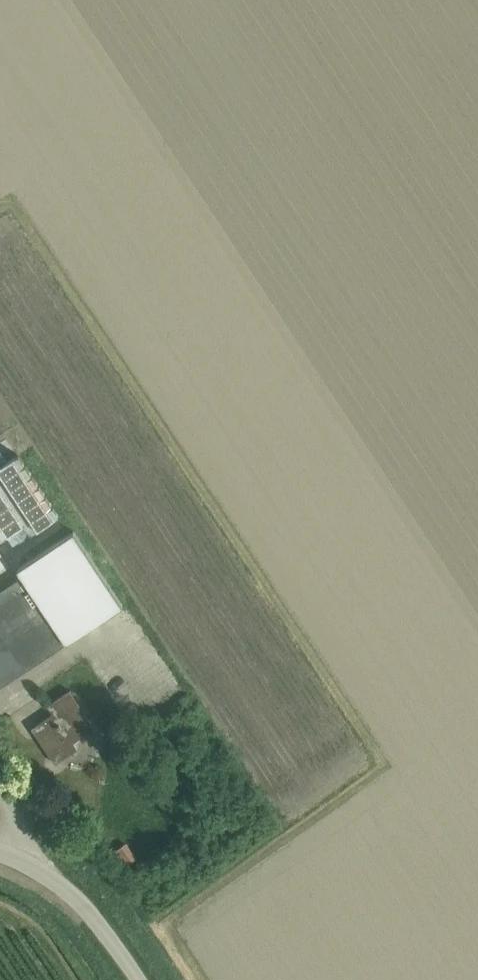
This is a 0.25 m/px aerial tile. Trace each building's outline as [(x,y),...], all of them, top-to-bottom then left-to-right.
[(18,569),(22,576),(67,642),(122,605),(73,531),(18,569)] [(9,566),(0,553),(0,573),(9,566)] [(22,576),(21,576),(16,569),(0,580),(0,685),(1,686),(67,642),(22,576)] [(73,742),(94,727),(69,690),(47,705),(52,713),(31,728),(55,763),(77,748),(73,742)] [(114,857),(124,845),(111,833),(100,844),(114,857)]
